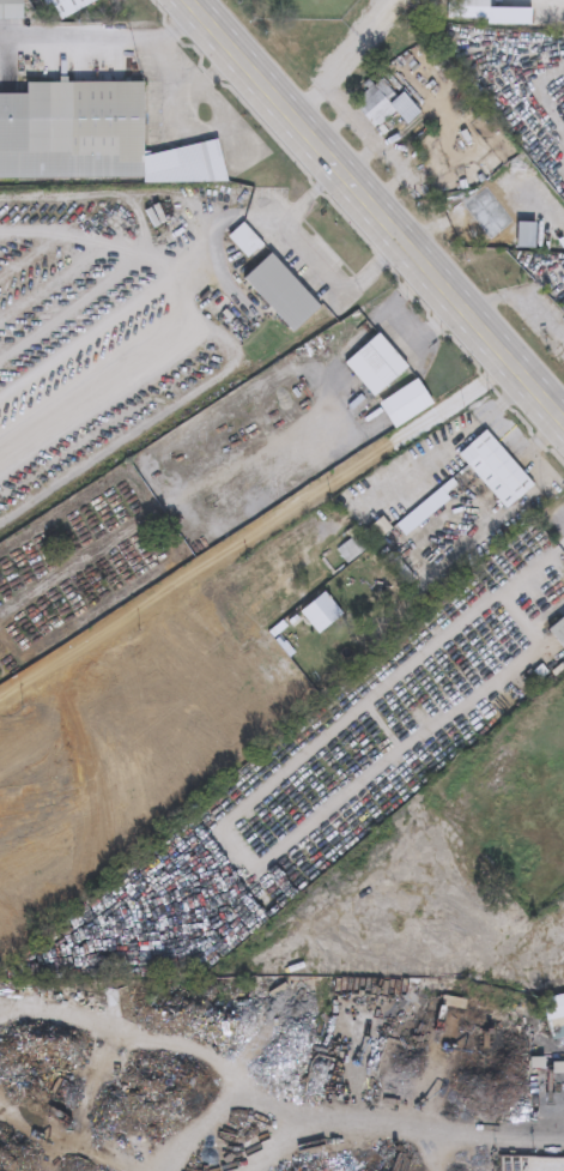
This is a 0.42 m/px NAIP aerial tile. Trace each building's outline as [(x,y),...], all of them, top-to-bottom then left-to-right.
[(60,20),(47,0),(95,0),(60,20)] [(463,8),(463,0),(486,0),(486,8),(463,8)] [(401,92),(419,115),(404,126),(394,114),(374,129),(353,102),(381,80),(394,98),(401,92)] [(141,177),(0,178),(0,94),(23,93),(23,83),(140,83),(141,149),(220,147),(220,182),(141,183),(141,177)] [(261,245),(245,259),(225,237),(241,223),(261,245)] [(533,223),(533,248),(515,248),(515,223),(533,223)] [(317,307),(290,332),(241,278),(268,253),(317,307)] [(374,399),(342,364),(375,334),(407,368),(374,399)] [(376,403),(417,381),(431,409),(390,429),(376,403)] [(533,487),(516,501),(496,478),(486,488),(466,466),(471,461),(461,451),(483,431),(533,487)] [(545,628),(563,614),(563,654),(545,628)] [(545,998),(563,995),(563,1017),(548,1020),(545,998)]
